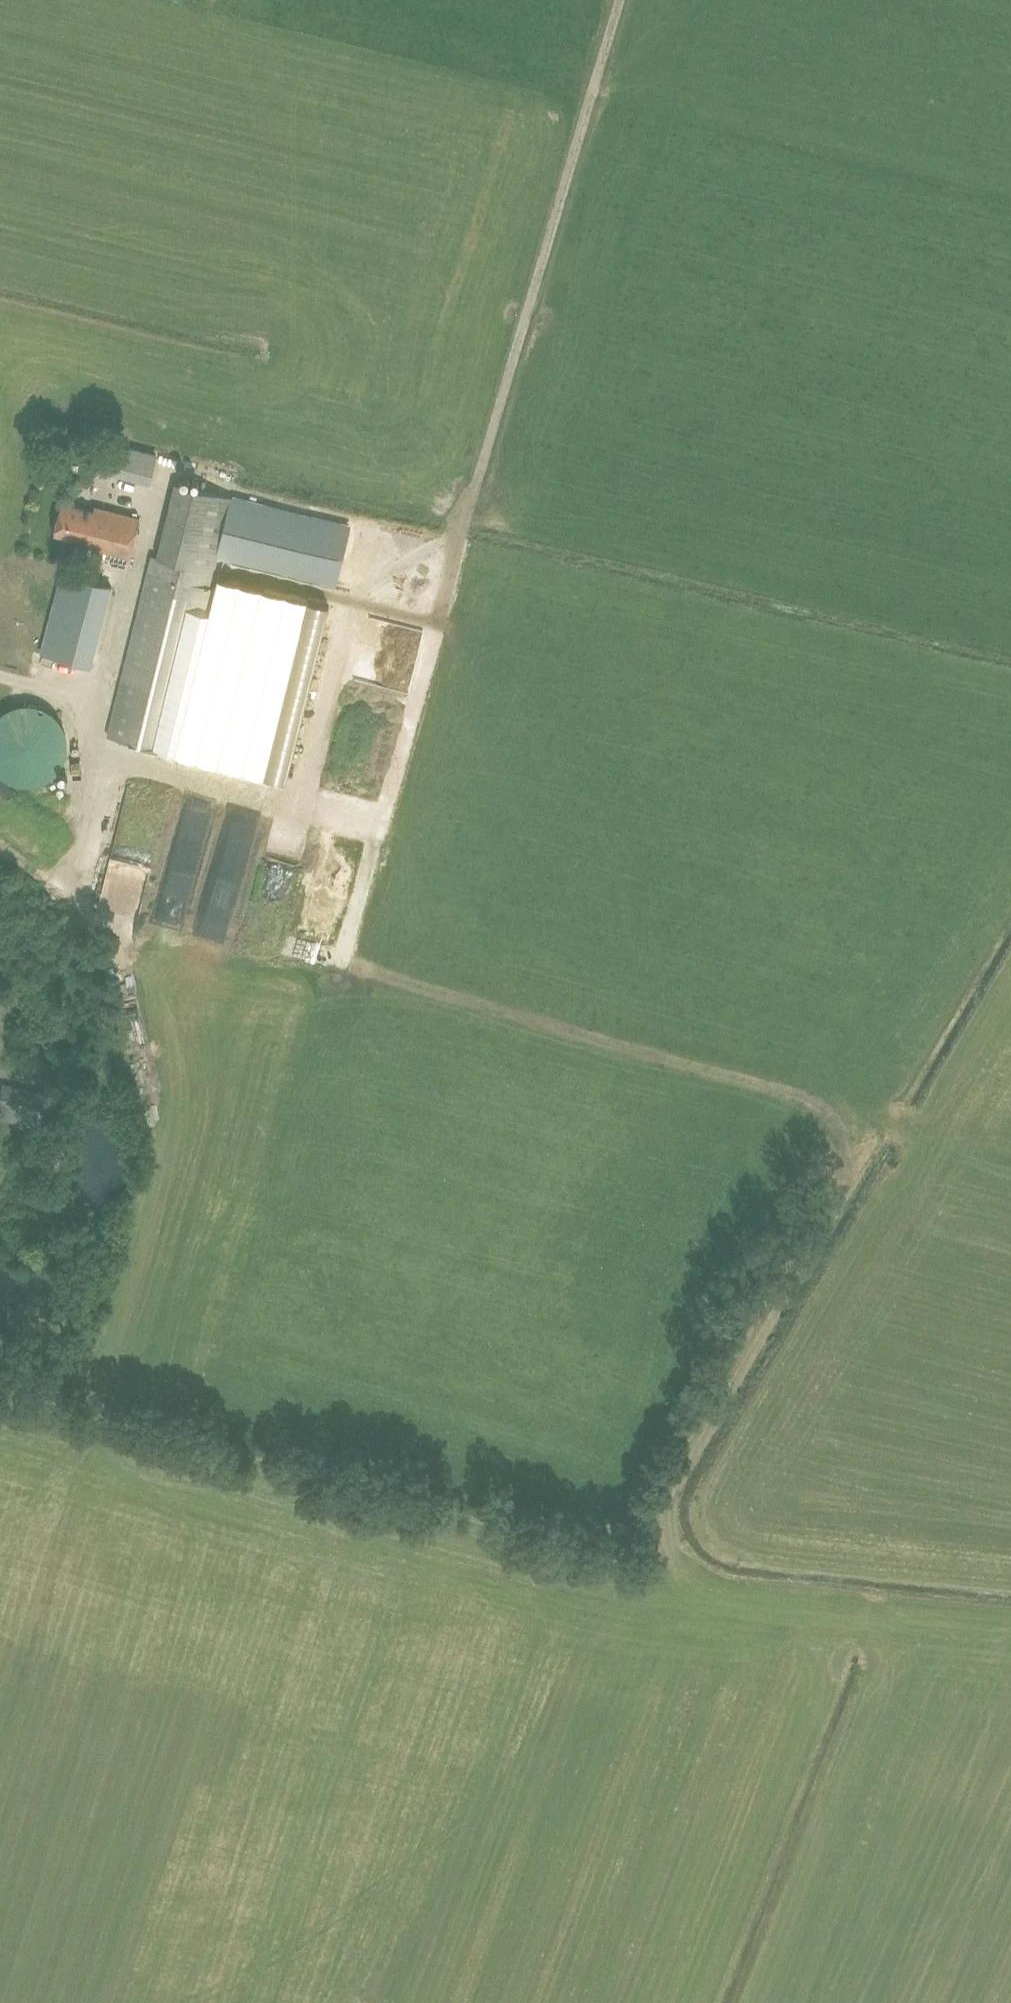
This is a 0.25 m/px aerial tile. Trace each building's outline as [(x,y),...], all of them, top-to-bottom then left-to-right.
[(152,555),(108,736),(285,779),(328,604),(217,577),(215,587),(209,586),(231,494),(177,481),(158,556),(152,555)] [(233,496),(218,554),(334,582),(348,524),(233,496)] [(63,500),(55,531),(86,539),(85,543),(131,554),(141,515),(95,503),(94,508),(63,500)] [(11,1085),(6,1105),(41,1114),(45,1094),(11,1085)]
